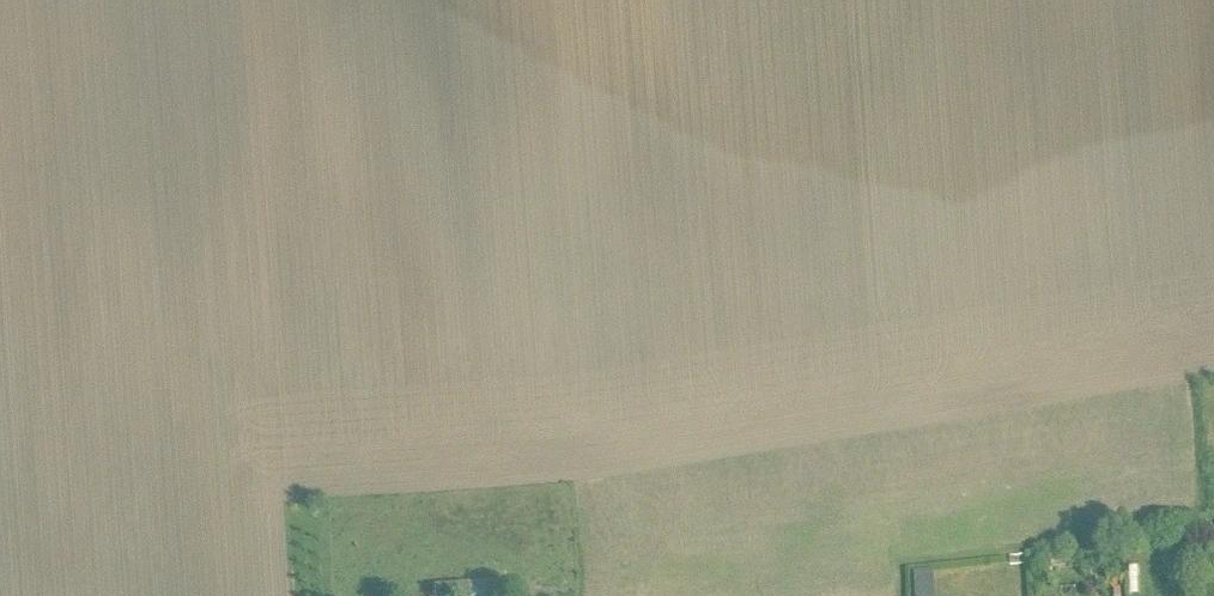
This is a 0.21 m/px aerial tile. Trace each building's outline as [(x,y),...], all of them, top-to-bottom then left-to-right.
[(1043,574),(1053,573),(1051,561),(1041,563),(1043,574)] [(1137,569),(1129,569),(1130,595),(1138,595),(1137,569)] [(932,574),(913,575),(914,595),(934,595),(932,574)] [(434,588),(434,595),(470,595),(469,587),(434,588)]
